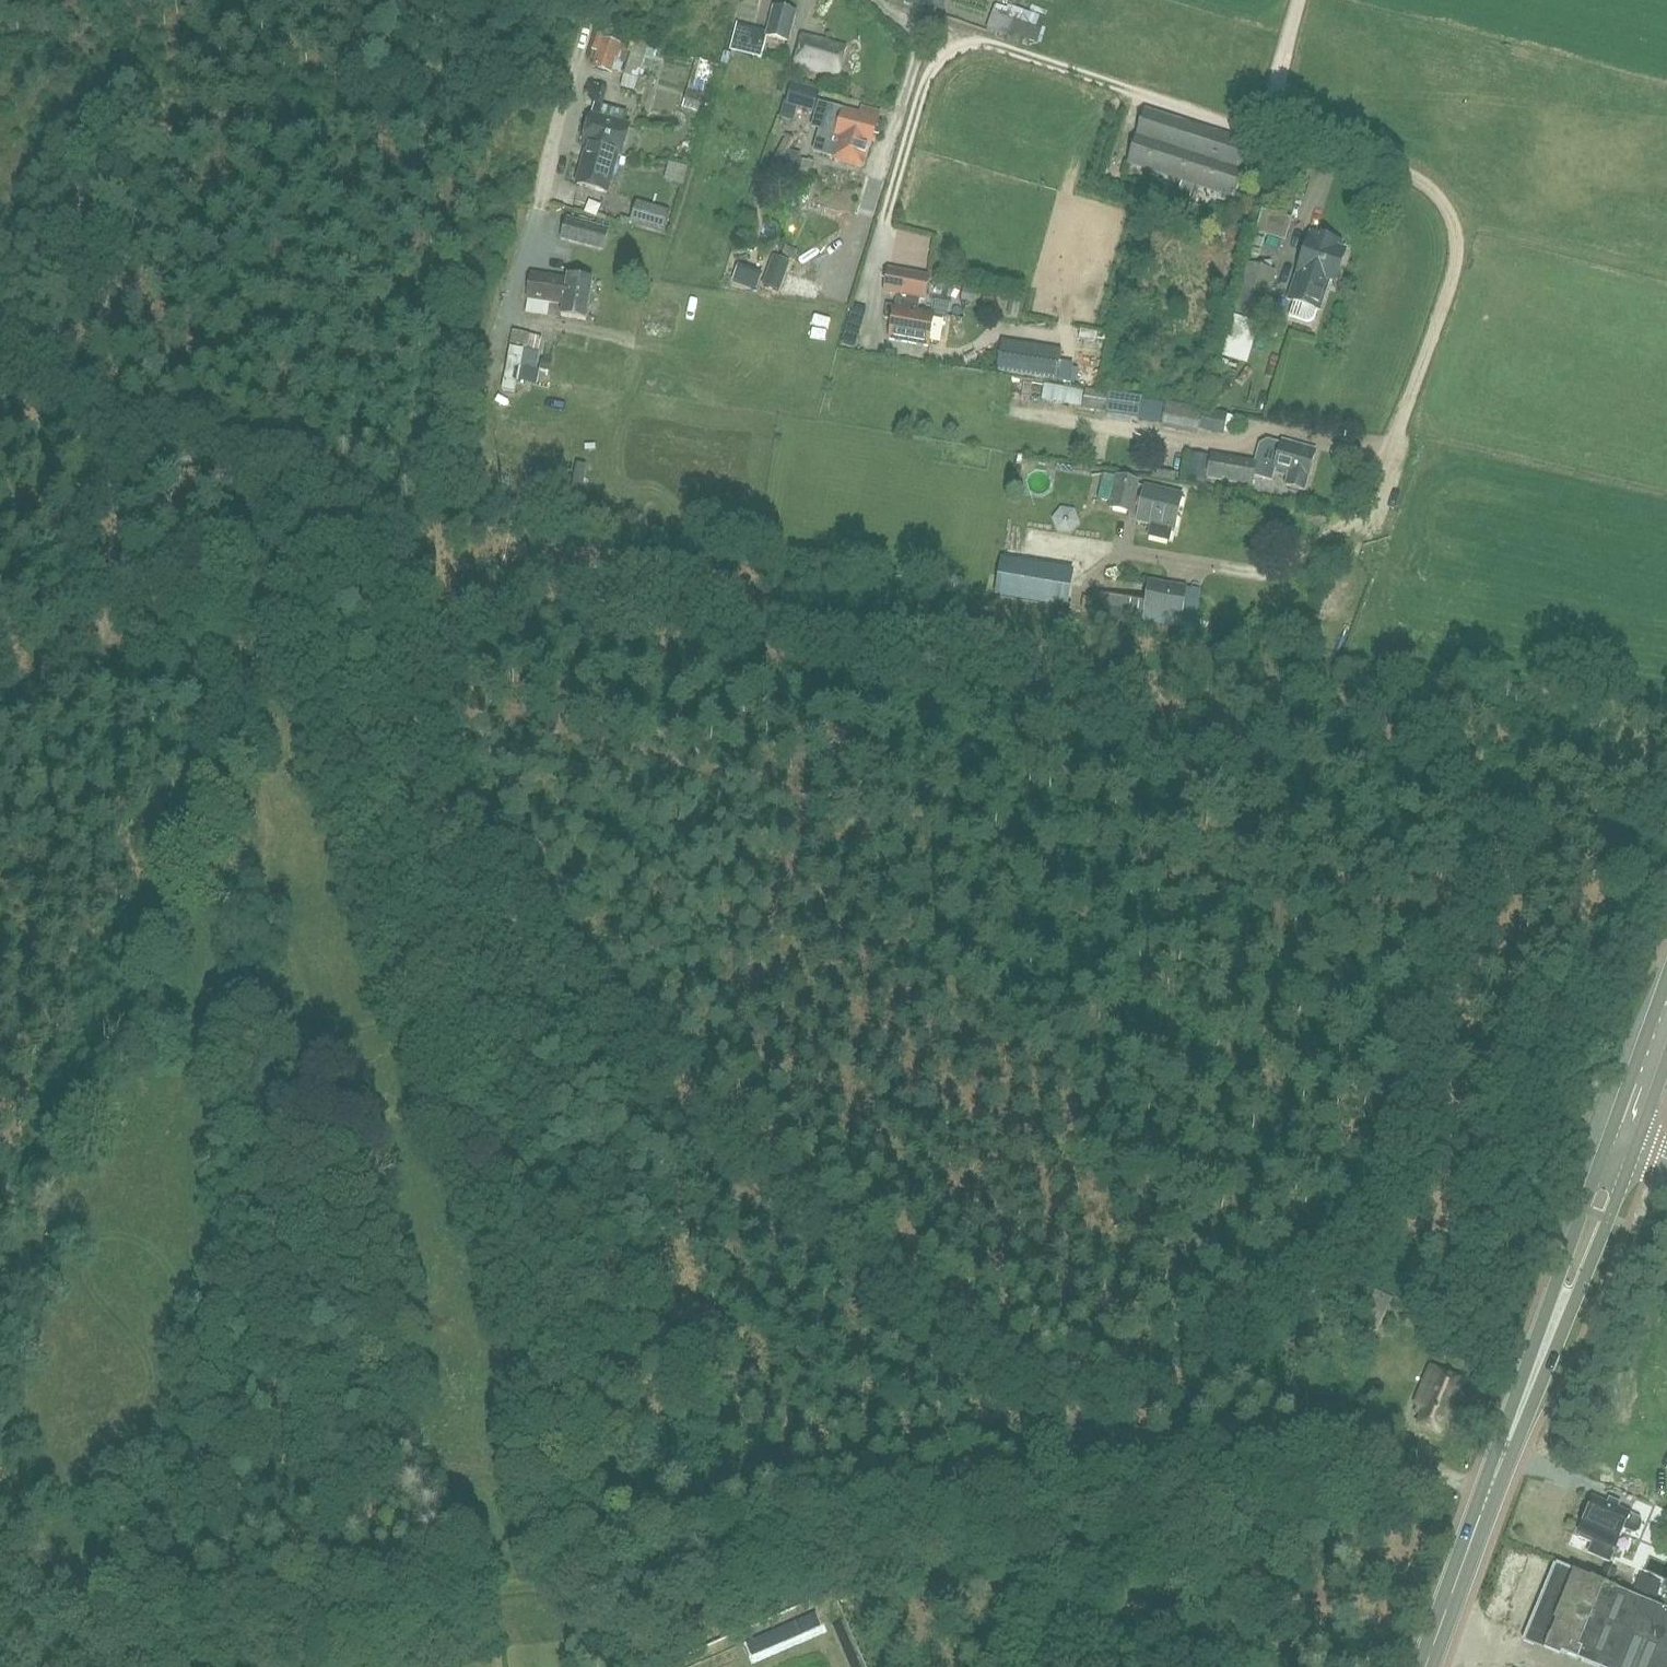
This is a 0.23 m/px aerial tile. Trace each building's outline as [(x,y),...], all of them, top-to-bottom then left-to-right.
[(986,27),(1037,45),(1043,28),(1009,16),(1011,9),(1002,5),(1002,7),(994,4),(986,27)] [(773,8),(766,37),(737,29),(731,51),(762,59),(763,54),(785,59),(788,43),(790,44),(797,14),(773,8)] [(600,30),(593,51),(596,53),(592,66),(614,73),(615,70),(624,73),(620,85),(634,89),(634,88),(641,90),(645,78),(637,76),(647,44),(600,30)] [(795,65),(838,77),(846,49),(803,37),(795,65)] [(718,65),(662,48),(659,59),(686,67),(681,84),(688,86),(684,99),(706,106),(718,65)] [(823,90),(792,81),(786,99),(784,99),(779,116),(792,120),(796,105),(816,111),(823,90)] [(864,168),(869,148),(870,149),(874,134),(879,135),(882,123),(877,122),(878,120),(832,108),(831,112),(825,111),(813,154),(834,159),(834,161),(864,168)] [(1250,148),(1146,113),(1129,163),(1234,198),(1250,148)] [(628,127),(592,117),(583,148),(585,148),(575,182),(608,191),(617,156),(620,156),(628,127)] [(771,161),(794,172),(803,154),(788,149),(795,137),(786,133),(771,161)] [(802,158),(796,174),(807,177),(813,161),(802,158)] [(623,232),(628,218),(587,206),(583,220),(623,232)] [(638,207),(632,224),(664,234),(670,217),(638,207)] [(1291,217),(1261,209),(1255,232),(1284,240),(1291,217)] [(610,230),(567,219),(561,240),(603,253),(610,230)] [(1310,237),(1298,274),(1297,273),(1288,300),(1320,310),(1329,280),(1336,282),(1345,254),(1330,249),(1331,244),(1310,237)] [(1250,246),(1231,312),(1261,321),(1276,270),(1256,264),(1260,249),(1250,246)] [(776,290),(786,263),(772,257),(762,285),(776,290)] [(893,321),(890,340),(928,347),(934,314),(918,311),(920,298),(925,299),(929,278),(889,271),(885,292),(898,295),(895,308),(887,306),(885,319),(893,321)] [(562,306),(560,317),(585,321),(592,280),(567,276),(566,280),(532,275),(527,300),(562,306)] [(972,301),(973,290),(963,289),(961,299),(972,301)] [(854,348),(859,328),(846,325),(840,344),(854,348)] [(529,332),(512,330),(509,345),(539,349),(541,336),(529,334),(529,332)] [(1055,380),(1060,352),(1005,344),(1001,372),(1055,380)] [(512,348),(506,379),(533,384),(539,353),(512,348)] [(733,373),(728,390),(742,394),(747,377),(733,373)] [(758,396),(760,378),(748,377),(745,394),(758,396)] [(1082,407),(1106,411),(1109,391),(1085,388),(1082,407)] [(1228,411),(1165,401),(1165,404),(1147,401),(1146,406),(1114,400),(1113,411),(1137,415),(1137,417),(1162,421),(1160,428),(1197,434),(1198,429),(1224,434),(1228,411)] [(464,428),(474,431),(479,409),(468,407),(464,428)] [(1207,479),(1253,487),(1255,476),(1272,481),(1274,474),(1289,478),(1287,486),(1305,491),(1316,452),(1283,443),(1267,438),(1259,443),(1253,463),(1210,456),(1211,455),(1190,452),(1185,480),(1206,483),(1207,479)] [(1175,470),(1152,466),(1151,475),(1173,479),(1175,470)] [(1169,541),(1171,530),(1173,531),(1181,498),(1146,489),(1147,486),(1138,484),(1139,479),(1115,473),(1107,507),(1128,512),(1127,515),(1139,518),(1138,522),(1149,525),(1147,535),(1169,541)] [(1073,509),(1060,507),(1051,517),(1056,530),(1069,532),(1078,522),(1073,509)] [(1001,557),(995,593),(1064,605),(1070,569),(1001,557)] [(1100,613),(1194,628),(1199,590),(1186,588),(1186,585),(1147,579),(1144,600),(1103,594),(1100,613)] [(1370,1343),(1390,1302),(1374,1294),(1360,1323),(1355,1321),(1349,1333),(1370,1343)] [(1461,1378),(1430,1366),(1415,1404),(1424,1407),(1417,1423),(1439,1432),(1461,1378)] [(1614,1547),(1629,1512),(1617,1507),(1620,1502),(1609,1498),(1607,1503),(1593,1497),(1584,1519),(1579,1532),(1580,1532),(1578,1537),(1591,1542),(1590,1545),(1612,1554),(1614,1547)] [(1597,1581),(1611,1586),(1618,1570),(1604,1564),(1597,1581)] [(1559,1565),(1528,1638),(1597,1666),(1666,1666),(1666,1610),(1611,1586),(1597,1581),(1559,1565)] [(1652,1600),(1658,1586),(1638,1578),(1632,1592),(1652,1600)]
